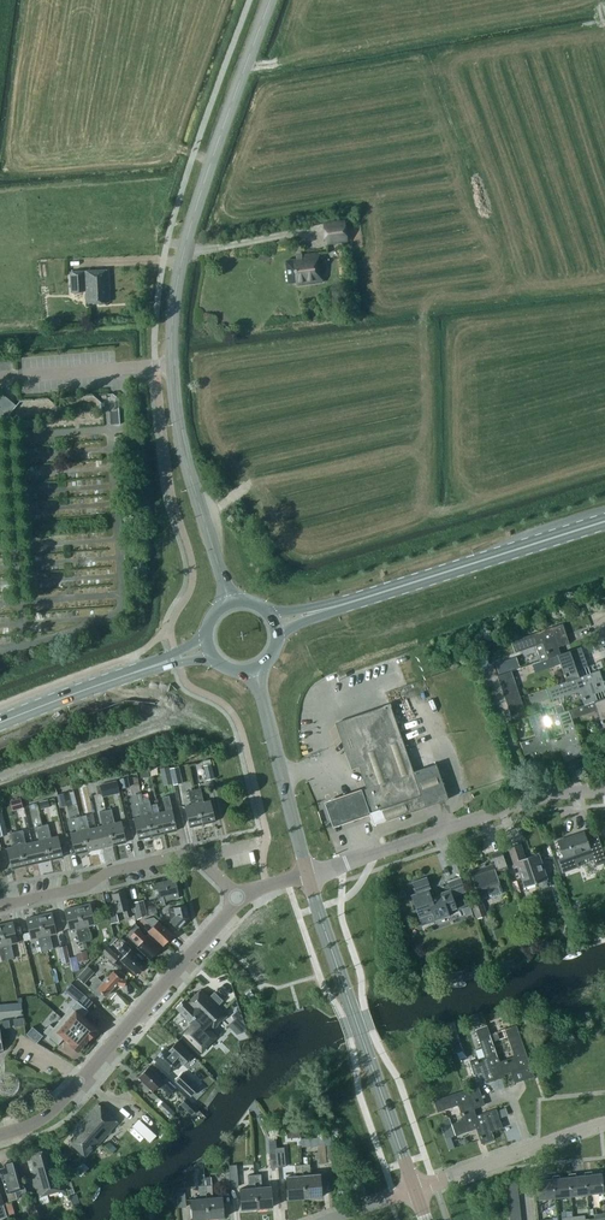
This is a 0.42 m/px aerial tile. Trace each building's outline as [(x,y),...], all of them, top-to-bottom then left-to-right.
[(322,223),(325,245),(346,242),(343,220),(322,223)] [(302,258),(285,260),(288,283),(296,285),(322,281),(318,253),(301,255),(302,258)] [(107,289),(109,288),(107,270),(70,272),(71,292),(86,291),(86,299),(88,299),(88,303),(108,302),(107,289)] [(17,404),(0,389),(0,406),(0,407),(0,420),(2,422),(17,404)] [(108,395),(109,412),(110,424),(119,424),(118,412),(119,412),(118,398),(113,394),(107,394),(107,395),(108,395)] [(543,642),(549,658),(559,654),(554,638),(564,634),(561,624),(511,641),(514,652),(543,642)] [(579,647),(559,654),(549,658),(531,664),(533,670),(559,661),(566,681),(577,677),(572,661),(583,658),(579,647)] [(510,670),(507,661),(493,665),(496,675),(510,670)] [(496,675),(499,682),(512,677),(510,670),(496,675)] [(580,689),(585,704),(596,700),(591,686),(602,682),(598,670),(577,677),(566,681),(547,688),(551,699),(580,689)] [(499,682),(501,689),(515,684),(512,677),(499,682)] [(501,689),(503,696),(517,691),(515,684),(501,689)] [(503,696),(506,702),(519,698),(517,691),(503,696)] [(585,704),(567,710),(570,717),(595,708),(602,728),(604,727),(604,697),(596,700),(585,704)] [(506,702),(508,709),(522,705),(519,698),(506,702)] [(364,788),(360,790),(361,792),(370,818),(373,824),(446,798),(434,764),(411,772),(387,704),(336,722),(352,768),(356,766),(364,788)] [(524,711),(522,705),(508,709),(510,716),(524,711)] [(561,705),(555,707),(557,714),(564,711),(562,705),(561,705)] [(557,714),(565,736),(549,741),(553,752),(568,747),(572,758),(582,754),(570,717),(567,710),(564,711),(557,714)] [(554,756),(553,752),(549,741),(539,712),(528,716),(536,738),(520,744),(524,754),(539,749),(543,760),(554,756)] [(203,766),(207,781),(214,779),(211,764),(203,766)] [(170,768),(173,785),(182,783),(178,766),(170,768)] [(168,767),(160,769),(163,786),(172,784),(168,767)] [(141,778),(150,777),(148,769),(139,771),(141,778)] [(126,777),(120,779),(122,788),(128,787),(126,777)] [(116,781),(100,785),(102,795),(119,791),(116,781)] [(200,788),(194,789),(202,824),(215,821),(210,800),(204,802),(200,788)] [(189,827),(202,824),(194,789),(188,791),(191,805),(184,806),(189,827)] [(57,795),(59,804),(71,801),(69,792),(57,795)] [(370,818),(361,792),(324,804),(334,831),(370,818)] [(165,811),(158,813),(164,833),(177,830),(169,795),(162,797),(165,811)] [(22,798),(12,800),(13,807),(24,805),(22,798)] [(40,809),(49,807),(48,799),(38,802),(40,809)] [(151,836),(164,833),(158,813),(152,814),(149,800),(143,801),(151,836)] [(151,836),(143,801),(137,803),(140,817),(133,818),(138,839),(151,836)] [(111,809),(105,810),(113,845),(126,842),(121,821),(114,823),(111,809)] [(100,848),(113,845),(105,810),(99,812),(102,826),(95,827),(100,848)] [(86,815),(79,816),(88,851),(100,848),(95,827),(89,829),(86,815)] [(88,851),(79,816),(74,818),(77,832),(70,833),(75,854),(88,851)] [(48,824),(41,825),(50,860),(63,857),(58,836),(51,838),(48,824)] [(32,842),(37,863),(50,860),(41,825),(35,827),(39,841),(32,842)] [(25,866),(37,863),(32,842),(26,844),(22,830),(16,831),(25,866)] [(25,866),(16,831),(10,833),(13,847),(7,848),(12,869),(25,866)] [(583,832),(557,841),(562,856),(557,858),(562,872),(578,866),(576,861),(592,856),(595,865),(604,862),(602,853),(603,852),(597,836),(585,840),(584,837),(583,832)] [(518,866),(525,886),(546,879),(538,854),(525,858),(520,844),(506,849),(513,867),(518,866)] [(477,893),(487,889),(489,896),(491,897),(501,894),(501,891),(495,873),(507,869),(500,850),(491,853),(494,863),(470,872),(477,893)] [(416,893),(410,894),(418,918),(419,918),(421,925),(449,916),(448,912),(457,909),(452,895),(465,891),(460,876),(446,881),(448,889),(439,892),(441,896),(432,899),(428,889),(430,888),(426,876),(412,881),(416,893)] [(159,896),(160,896),(162,905),(168,904),(167,900),(179,898),(174,879),(156,883),(159,896)] [(113,893),(111,894),(114,904),(106,906),(110,924),(118,922),(116,912),(124,910),(126,918),(131,916),(130,913),(133,912),(130,899),(127,900),(125,890),(119,892),(117,891),(114,892),(113,893)] [(133,903),(137,919),(147,914),(143,900),(133,903)] [(471,904),(476,918),(484,915),(479,902),(471,904)] [(90,903),(77,906),(86,941),(91,940),(88,925),(95,924),(90,903)] [(170,921),(178,929),(188,919),(189,917),(186,905),(168,909),(171,920),(170,921)] [(469,905),(463,908),(465,916),(472,913),(469,905)] [(86,941),(77,906),(64,909),(69,930),(76,928),(79,942),(86,941)] [(52,912),(38,915),(47,950),(53,949),(50,934),(57,933),(52,912)] [(107,913),(98,916),(99,923),(108,920),(107,913)] [(47,950),(38,915),(26,918),(30,939),(37,937),(41,951),(47,950)] [(148,931),(163,945),(173,935),(158,920),(157,921),(152,915),(147,920),(152,926),(148,931)] [(8,959),(14,958),(11,944),(18,942),(13,921),(0,924),(0,926),(8,959)] [(8,959),(0,926),(0,954),(2,961),(8,959)] [(136,947),(150,959),(160,949),(146,937),(144,939),(142,938),(144,936),(136,929),(130,936),(139,944),(136,947)] [(120,960),(136,974),(146,964),(130,949),(130,950),(124,944),(119,949),(125,955),(120,960)] [(70,962),(66,946),(58,948),(62,964),(70,962)] [(107,946),(102,952),(113,963),(118,957),(107,946)] [(78,962),(88,959),(86,950),(76,953),(78,962)] [(84,984),(91,977),(84,970),(77,977),(84,984)] [(120,970),(117,974),(113,971),(108,977),(106,977),(104,980),(104,982),(103,983),(97,978),(88,987),(94,992),(95,996),(103,994),(105,996),(116,984),(124,986),(127,976),(120,970)] [(184,999),(175,1007),(193,1025),(184,1034),(200,1051),(211,1041),(215,1037),(209,1030),(210,1028),(212,1030),(226,1016),(217,1006),(222,1001),(214,993),(209,998),(200,989),(187,1002),(184,999)] [(83,1017),(88,1010),(77,1000),(62,1018),(88,1040),(97,1029),(83,1017)] [(78,1051),(88,1040),(62,1018),(53,1027),(50,1024),(43,1032),(58,1044),(63,1038),(78,1051)] [(453,1053),(462,1050),(454,1023),(445,1026),(453,1053)] [(504,1076),(504,1075),(499,1064),(492,1043),(492,1042),(489,1035),(486,1026),(476,1030),(482,1048),(476,1050),(479,1058),(469,1062),(474,1075),(481,1072),(485,1083),(504,1076)] [(515,1059),(499,1064),(504,1075),(519,1069),(523,1081),(534,1077),(516,1026),(505,1030),(515,1059)] [(42,1035),(32,1027),(27,1033),(37,1042),(42,1035)] [(492,1042),(499,1040),(496,1033),(489,1035),(492,1042)] [(168,1051),(164,1048),(154,1059),(169,1073),(171,1071),(173,1073),(180,1067),(178,1065),(180,1063),(183,1065),(191,1056),(176,1042),(168,1051)] [(173,1090),(148,1066),(146,1069),(145,1068),(138,1075),(139,1076),(138,1077),(153,1091),(159,1085),(169,1095),(173,1090)] [(183,1072),(175,1081),(191,1095),(199,1086),(183,1072)] [(460,1104),(466,1120),(476,1117),(471,1101),(482,1097),(478,1086),(433,1102),(437,1112),(460,1104)] [(180,1104),(191,1115),(197,1108),(193,1104),(187,1098),(180,1104)] [(175,1113),(162,1101),(157,1107),(169,1119),(175,1113)] [(97,1145),(118,1122),(98,1103),(77,1127),(79,1129),(68,1141),(85,1157),(96,1145),(97,1145)] [(476,1117),(466,1120),(452,1125),(456,1136),(477,1128),(483,1144),(494,1140),(489,1124),(500,1120),(496,1110),(476,1117)] [(446,1126),(451,1124),(449,1117),(443,1119),(446,1126)] [(133,1125),(152,1141),(161,1131),(151,1122),(148,1125),(140,1118),(133,1125)] [(456,1136),(452,1125),(451,1124),(446,1126),(450,1138),(456,1136)] [(317,1144),(318,1163),(326,1163),(324,1143),(317,1144)] [(276,1147),(276,1152),(277,1167),(285,1166),(284,1147),(276,1147)] [(30,1170),(38,1196),(65,1189),(57,1162),(55,1163),(51,1148),(29,1154),(33,1169),(30,1170)] [(270,1167),(277,1167),(276,1152),(269,1152),(270,1167)] [(5,1164),(4,1164),(5,1167),(0,1169),(0,1172),(2,1179),(9,1201),(17,1198),(14,1189),(19,1188),(20,1194),(25,1192),(22,1180),(20,1180),(14,1161),(13,1161),(10,1160),(6,1161),(5,1164)] [(236,1164),(228,1165),(229,1172),(230,1186),(238,1186),(236,1164)] [(302,1164),(294,1165),(295,1176),(286,1176),(287,1198),(304,1197),(302,1164)] [(308,1164),(302,1164),(304,1197),(320,1196),(319,1174),(309,1174),(308,1164)] [(223,1187),(230,1186),(229,1172),(222,1172),(223,1187)] [(584,1173),(584,1175),(586,1195),(602,1194),(600,1174),(592,1175),(591,1172),(584,1173)] [(261,1174),(254,1175),(256,1208),(264,1208),(264,1207),(271,1206),(270,1186),(262,1186),(261,1174)] [(568,1175),(568,1177),(570,1197),(586,1195),(584,1175),(576,1176),(576,1174),(568,1175)] [(254,1175),(253,1175),(247,1175),(248,1188),(239,1188),(241,1209),(249,1208),(249,1209),(256,1208),(254,1175)] [(552,1176),(552,1179),(554,1199),(570,1197),(568,1177),(560,1178),(559,1176),(552,1176)] [(554,1199),(552,1179),(544,1180),(543,1177),(535,1178),(538,1200),(554,1199)] [(211,1184),(205,1185),(207,1219),(215,1218),(215,1217),(223,1216),(221,1196),(212,1196),(211,1184)] [(200,1219),(207,1219),(205,1185),(198,1186),(199,1198),(190,1199),(192,1219),(199,1218),(200,1219)] [(177,1192),(178,1207),(185,1206),(184,1192),(177,1192)] [(35,1219),(41,1219),(40,1218),(44,1217),(40,1206),(31,1209),(35,1219)]
